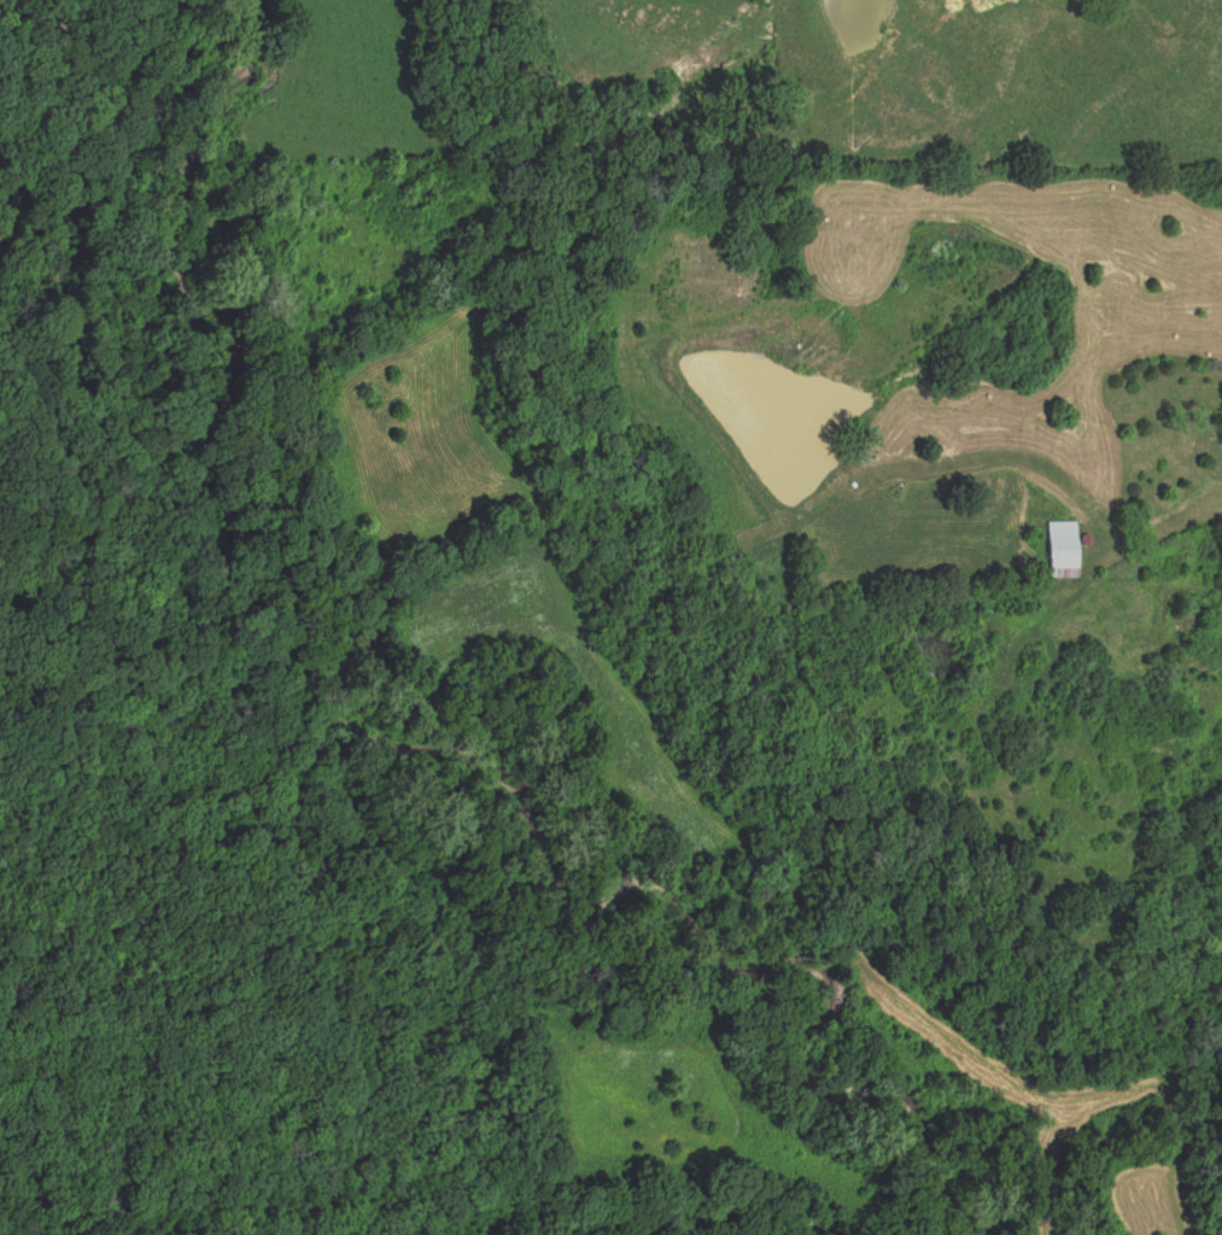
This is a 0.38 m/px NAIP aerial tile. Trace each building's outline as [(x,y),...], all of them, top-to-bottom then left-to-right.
[(1042,520),(1042,577),(1072,577),(1072,520),(1042,520)]
